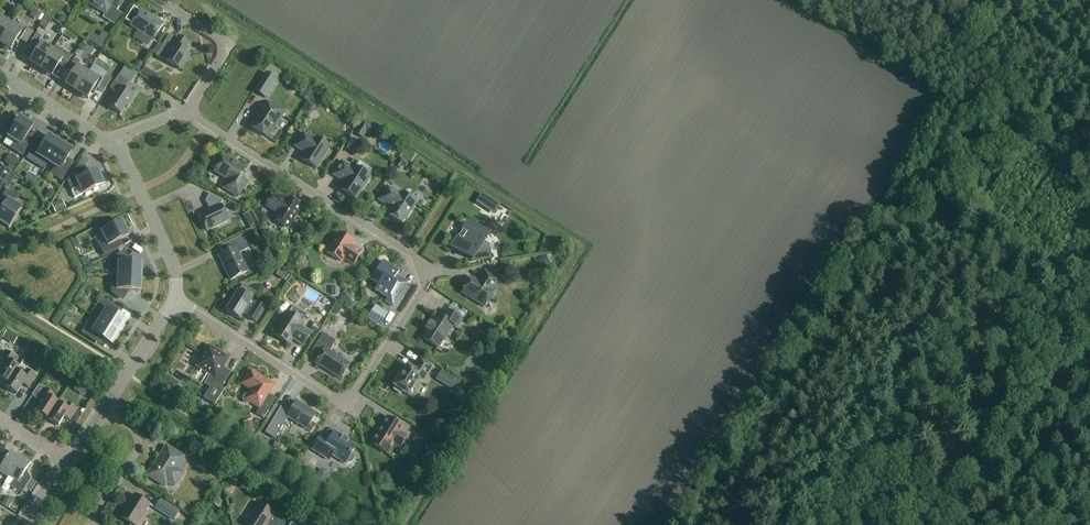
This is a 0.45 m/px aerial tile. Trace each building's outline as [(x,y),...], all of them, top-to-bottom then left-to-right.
[(115,25),(122,15),(116,11),(119,7),(113,3),(115,0),(89,0),(87,2),(105,14),(103,18),(115,25)] [(145,35),(153,40),(163,24),(140,10),(140,12),(134,8),(126,21),(131,24),(131,26),(145,35)] [(38,21),(43,14),(35,9),(31,17),(38,21)] [(10,25),(0,18),(3,13),(0,11),(0,42),(11,25),(10,25)] [(65,25),(67,17),(60,15),(58,23),(65,25)] [(0,42),(0,44),(0,45),(0,46),(7,50),(8,49),(11,51),(11,50),(10,50),(14,43),(17,45),(20,40),(26,44),(33,32),(27,28),(26,31),(12,22),(10,25),(11,25),(0,42)] [(63,35),(66,30),(60,26),(57,31),(63,35)] [(77,37),(67,31),(64,36),(74,42),(77,37)] [(40,69),(54,49),(40,40),(42,38),(36,34),(28,46),(34,49),(31,54),(34,56),(30,62),(29,62),(31,64),(31,65),(38,70),(39,69),(40,69)] [(164,43),(156,56),(163,61),(164,60),(181,70),(190,55),(184,52),(189,44),(178,37),(171,48),(164,43)] [(102,50),(106,44),(100,41),(96,47),(102,50)] [(55,46),(54,49),(40,69),(42,70),(41,72),(48,77),(49,75),(52,77),(52,76),(59,65),(64,68),(72,57),(66,53),(55,46)] [(88,74),(87,73),(77,67),(80,62),(75,58),(67,70),(73,74),(66,85),(65,84),(64,85),(67,86),(66,88),(74,93),(75,91),(76,92),(88,74)] [(112,67),(118,72),(125,65),(119,59),(112,67)] [(138,73),(143,64),(138,61),(133,69),(138,73)] [(124,66),(118,76),(129,83),(135,73),(124,66)] [(149,79),(152,73),(144,69),(141,75),(149,79)] [(88,74),(76,92),(77,93),(77,94),(84,99),(85,98),(88,99),(87,98),(91,92),(94,94),(97,89),(103,93),(111,79),(106,75),(103,80),(89,71),(87,73),(88,74)] [(265,73),(253,91),(263,98),(275,79),(265,73)] [(127,108),(134,96),(125,90),(129,83),(118,76),(110,89),(116,93),(108,107),(120,114),(125,107),(127,108)] [(247,82),(241,86),(247,95),(252,92),(247,82)] [(304,88),(299,97),(309,102),(314,94),(304,88)] [(285,111),(273,104),(270,109),(263,105),(257,114),(259,116),(251,128),(266,137),(279,116),(281,118),(285,111)] [(21,146),(33,126),(20,118),(12,131),(11,130),(8,135),(9,136),(7,137),(15,142),(10,149),(22,156),(26,149),(21,146)] [(363,120),(354,133),(362,138),(366,133),(371,125),(363,120)] [(314,140),(303,133),(294,146),(305,153),(301,160),(316,169),(330,147),(315,138),(314,140)] [(348,133),(343,140),(356,148),(361,141),(348,133)] [(37,156),(48,163),(60,144),(49,136),(38,153),(33,149),(30,154),(36,158),(37,156)] [(12,146),(0,137),(0,152),(5,156),(12,146)] [(60,144),(48,163),(55,167),(50,174),(61,181),(66,174),(60,170),(72,151),(60,144)] [(15,169),(20,162),(11,156),(6,164),(15,169)] [(237,165),(224,156),(214,172),(228,181),(224,188),(237,197),(247,182),(240,178),(246,169),(239,164),(237,165)] [(406,166),(408,163),(400,159),(396,166),(399,168),(402,164),(406,166)] [(353,169),(342,162),(333,175),(344,182),(340,189),(356,199),(370,177),(354,167),(353,169)] [(104,185),(97,171),(92,174),(84,177),(82,172),(76,168),(67,182),(71,191),(74,198),(83,195),(84,194),(85,194),(90,192),(90,191),(104,185)] [(411,193),(417,184),(405,177),(400,186),(411,193)] [(47,199),(54,194),(46,184),(40,189),(47,199)] [(400,194),(387,187),(378,200),(392,209),(388,215),(402,223),(406,216),(408,216),(417,202),(401,192),(400,194)] [(6,190),(0,200),(0,206),(3,208),(0,213),(0,223),(9,228),(21,208),(13,204),(18,197),(6,190)] [(59,191),(52,195),(56,202),(64,197),(59,191)] [(207,231),(228,221),(220,205),(223,200),(209,193),(205,201),(213,205),(214,208),(199,215),(207,231)] [(286,201),(273,193),(265,207),(277,215),(274,220),(287,229),(302,206),(289,197),(286,201)] [(62,200),(52,205),(55,213),(66,208),(62,200)] [(37,214),(47,209),(43,201),(33,207),(37,214)] [(262,208),(254,212),(257,218),(265,214),(262,208)] [(377,213),(373,219),(382,226),(387,220),(377,213)] [(250,228),(256,225),(252,217),(245,220),(250,228)] [(469,221),(467,223),(452,247),(463,255),(470,254),(471,262),(492,258),(488,236),(491,231),(469,221)] [(104,256),(119,249),(124,246),(121,240),(129,236),(122,222),(101,232),(105,240),(98,244),(104,256)] [(351,246),(353,242),(338,233),(331,245),(328,243),(324,249),(327,251),(326,252),(341,262),(343,258),(353,265),(361,252),(351,246)] [(231,280),(248,272),(239,254),(249,249),(243,236),(231,241),(234,249),(219,256),(231,280)] [(446,247),(451,241),(445,236),(440,242),(446,247)] [(224,239),(214,244),(220,255),(230,250),(224,239)] [(112,258),(112,267),(118,267),(118,276),(141,277),(141,263),(131,263),(125,263),(120,254),(112,258)] [(545,255),(535,263),(540,269),(550,262),(545,255)] [(84,267),(91,264),(88,258),(81,261),(84,267)] [(396,277),(399,271),(383,261),(376,272),(375,271),(369,279),(378,285),(375,290),(387,298),(385,302),(393,307),(407,284),(396,277)] [(501,271),(510,269),(509,261),(499,262),(501,271)] [(88,274),(95,271),(92,265),(85,268),(88,274)] [(492,291),(499,280),(484,271),(477,282),(471,278),(462,293),(484,307),(494,292),(492,291)] [(112,285),(111,294),(118,299),(124,290),(130,291),(140,291),(141,277),(118,276),(117,285),(112,285)] [(320,300),(321,291),(313,291),(312,300),(320,300)] [(256,304),(251,301),(252,300),(238,292),(226,311),(239,320),(244,312),(249,315),(247,317),(256,322),(265,308),(256,303),(256,304)] [(349,309),(355,306),(348,294),(342,298),(349,309)] [(99,321),(119,333),(126,321),(114,314),(117,308),(104,300),(100,305),(103,307),(96,319),(99,321)] [(338,316),(344,307),(338,303),(332,312),(338,316)] [(447,310),(446,309),(440,317),(437,315),(423,339),(437,348),(452,325),(456,328),(461,319),(447,310)] [(303,346),(311,334),(300,326),(302,322),(287,313),(273,335),(288,344),(293,337),(297,340),(296,341),(303,346)] [(67,327),(72,320),(66,316),(62,324),(67,327)] [(111,345),(119,333),(99,321),(95,327),(88,323),(81,334),(96,343),(99,337),(111,345)] [(315,322),(311,328),(317,332),(321,325),(315,322)] [(4,335),(3,338),(5,339),(8,341),(9,340),(10,338),(12,335),(6,332),(4,335)] [(340,380),(350,364),(330,351),(336,342),(323,333),(314,347),(322,353),(315,364),(340,380)] [(203,354),(196,366),(211,376),(205,384),(210,387),(203,398),(214,406),(225,389),(221,387),(229,375),(221,370),(228,359),(215,350),(215,349),(208,345),(202,354),(203,354)] [(18,367),(11,363),(15,357),(5,351),(0,359),(0,364),(3,367),(0,372),(0,379),(8,384),(5,388),(8,384),(16,371),(18,367)] [(425,378),(433,366),(419,358),(412,369),(407,365),(393,386),(395,388),(394,390),(400,394),(402,392),(408,395),(420,375),(425,378)] [(443,369),(439,374),(458,386),(461,381),(443,369)] [(16,371),(8,384),(5,388),(17,395),(23,385),(29,388),(36,376),(27,370),(23,376),(16,371)] [(269,411),(261,406),(274,385),(250,370),(241,384),(251,390),(248,394),(245,395),(243,398),(244,402),(247,404),(250,403),(259,408),(255,414),(263,419),(269,411)] [(166,375),(162,382),(166,384),(168,386),(173,379),(170,378),(166,375)] [(148,376),(143,382),(151,388),(156,381),(148,376)] [(421,377),(418,381),(429,390),(432,387),(421,377)] [(465,382),(462,386),(471,391),(473,388),(467,384),(465,382)] [(48,420),(58,403),(52,399),(54,395),(39,385),(32,396),(43,403),(37,413),(48,420)] [(316,414),(296,402),(290,412),(281,407),(265,433),(275,439),(288,418),(307,429),(316,414)] [(58,403),(48,420),(58,427),(65,417),(70,421),(77,410),(68,404),(65,408),(58,403)] [(400,446),(406,436),(401,433),(404,428),(387,417),(370,443),(387,454),(395,442),(400,446)] [(255,431),(252,420),(243,422),(246,433),(255,431)] [(348,441),(349,440),(335,431),(328,441),(320,436),(312,450),(329,461),(333,456),(345,464),(346,462),(348,463),(351,463),(354,457),(354,455),(351,453),(356,446),(348,441)] [(416,436),(412,442),(425,450),(429,444),(416,436)] [(174,487),(183,473),(177,469),(184,458),(166,446),(147,476),(165,487),(168,483),(174,487)] [(20,458),(11,452),(3,464),(0,462),(0,472),(8,478),(9,476),(21,458),(20,458)] [(9,476),(14,480),(10,487),(21,494),(31,480),(23,475),(31,463),(21,456),(20,458),(21,458),(9,476)] [(207,472),(211,467),(201,460),(197,465),(207,472)] [(324,484),(330,474),(321,470),(316,479),(324,484)] [(150,505),(135,495),(121,517),(133,524),(137,524),(150,505)] [(7,496),(2,504),(8,508),(13,500),(7,496)] [(175,521),(180,512),(160,500),(155,509),(175,521)] [(259,504),(247,524),(248,524),(286,524),(288,522),(259,504)] [(284,512),(281,516),(290,522),(293,518),(284,512)]
